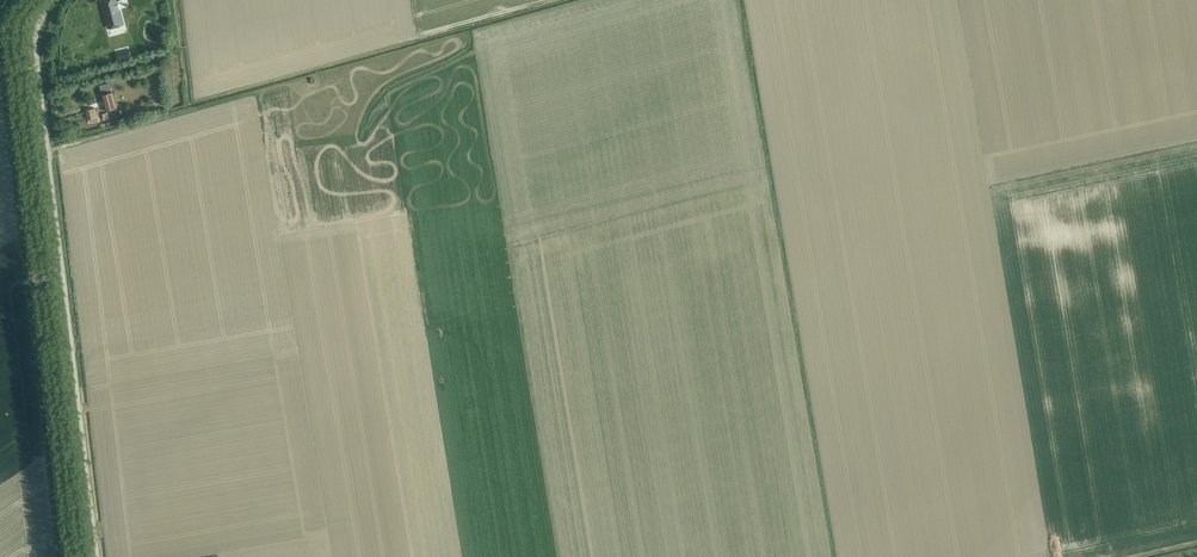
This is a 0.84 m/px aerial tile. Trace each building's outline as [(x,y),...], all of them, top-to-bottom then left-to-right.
[(108,28),(122,24),(116,0),(101,0),(108,28)] [(112,91),(102,94),(105,109),(116,107),(112,92),(112,91)] [(95,108),(86,110),(88,118),(91,118),(93,122),(98,121),(97,116),(95,108)]
